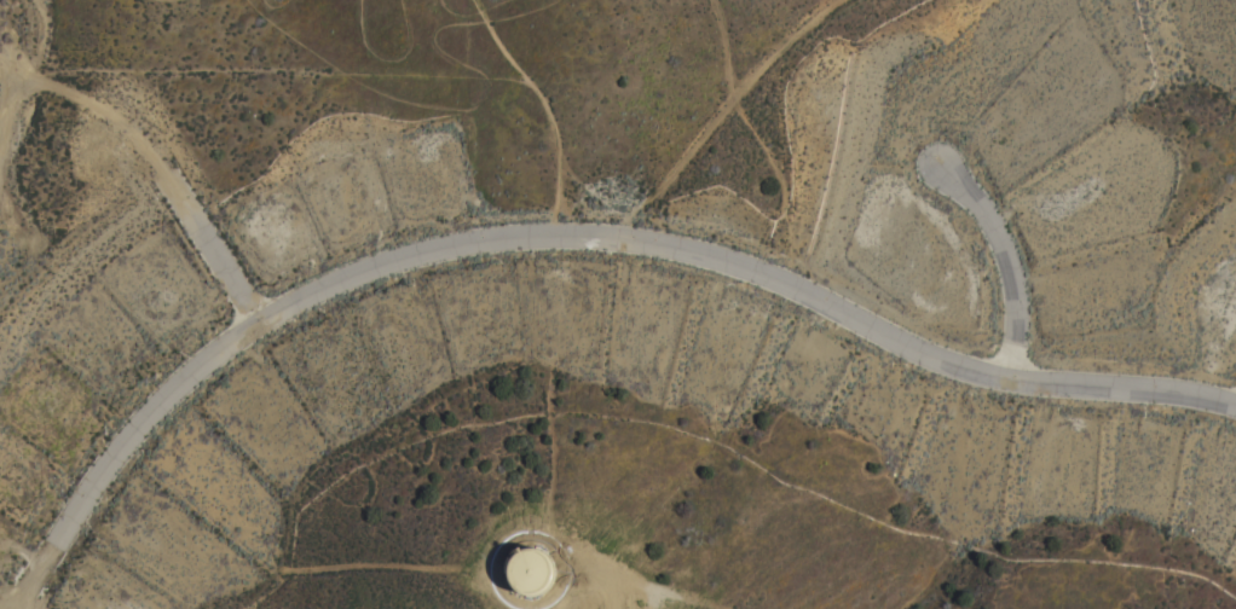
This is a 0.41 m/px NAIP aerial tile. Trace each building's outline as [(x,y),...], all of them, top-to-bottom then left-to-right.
[(554,570),(551,563),(548,557),(542,552),(536,550),(529,550),(521,552),(515,557),(512,563),(510,570),(510,578),(513,584),(518,590),(525,593),(531,594),(538,593),(545,590),(550,585),(553,578),(554,570)]
